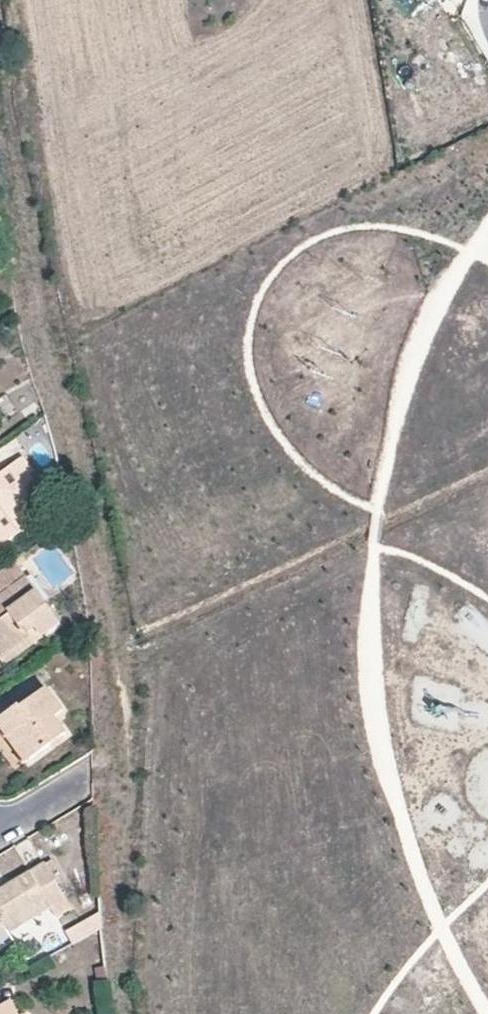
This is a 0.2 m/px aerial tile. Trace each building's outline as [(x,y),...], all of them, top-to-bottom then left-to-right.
[(38,502),(41,488),(30,474),(34,472),(23,456),(0,472),(0,548),(39,519),(31,508),(38,502)] [(75,541),(70,520),(52,533),(75,541)] [(28,561),(24,554),(15,560),(20,567),(28,561)] [(2,658),(31,637),(28,633),(36,628),(42,637),(61,623),(20,567),(15,560),(0,571),(0,592),(1,594),(0,595),(0,656),(2,658)] [(42,637),(36,628),(28,633),(31,637),(2,658),(5,664),(42,637)] [(63,711),(46,687),(0,720),(0,725),(8,736),(13,733),(32,759),(66,734),(55,718),(63,711)] [(32,759),(13,733),(8,736),(27,762),(32,759)] [(45,862),(1,889),(0,890),(0,926),(4,923),(9,932),(50,907),(56,916),(72,907),(45,862)] [(4,923),(0,926),(0,937),(9,932),(4,923)] [(11,1000),(0,1006),(0,1013),(19,1013),(11,1000)]
